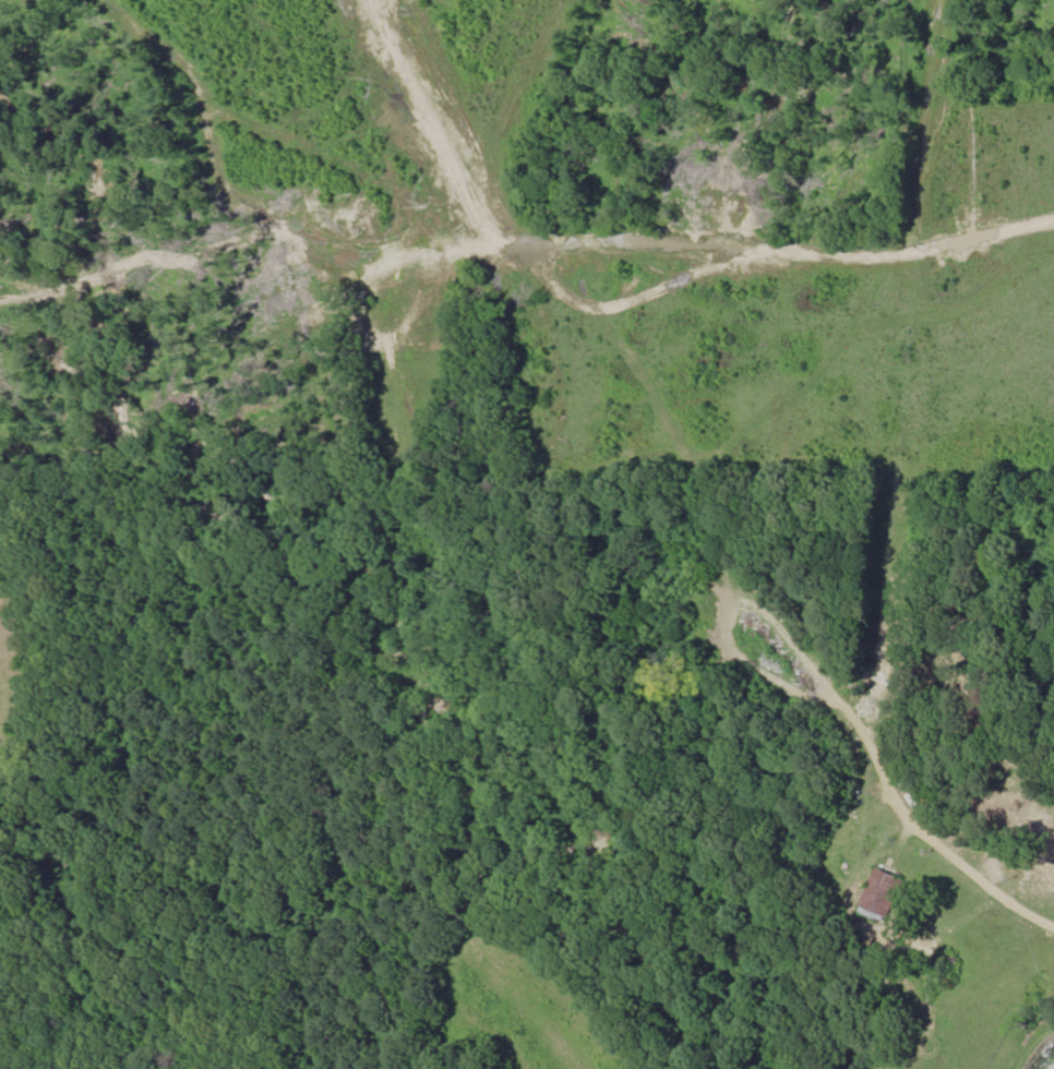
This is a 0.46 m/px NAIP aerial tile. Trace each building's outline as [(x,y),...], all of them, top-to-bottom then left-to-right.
[(859,911),(889,924),(908,882),(878,869),(859,911)]
